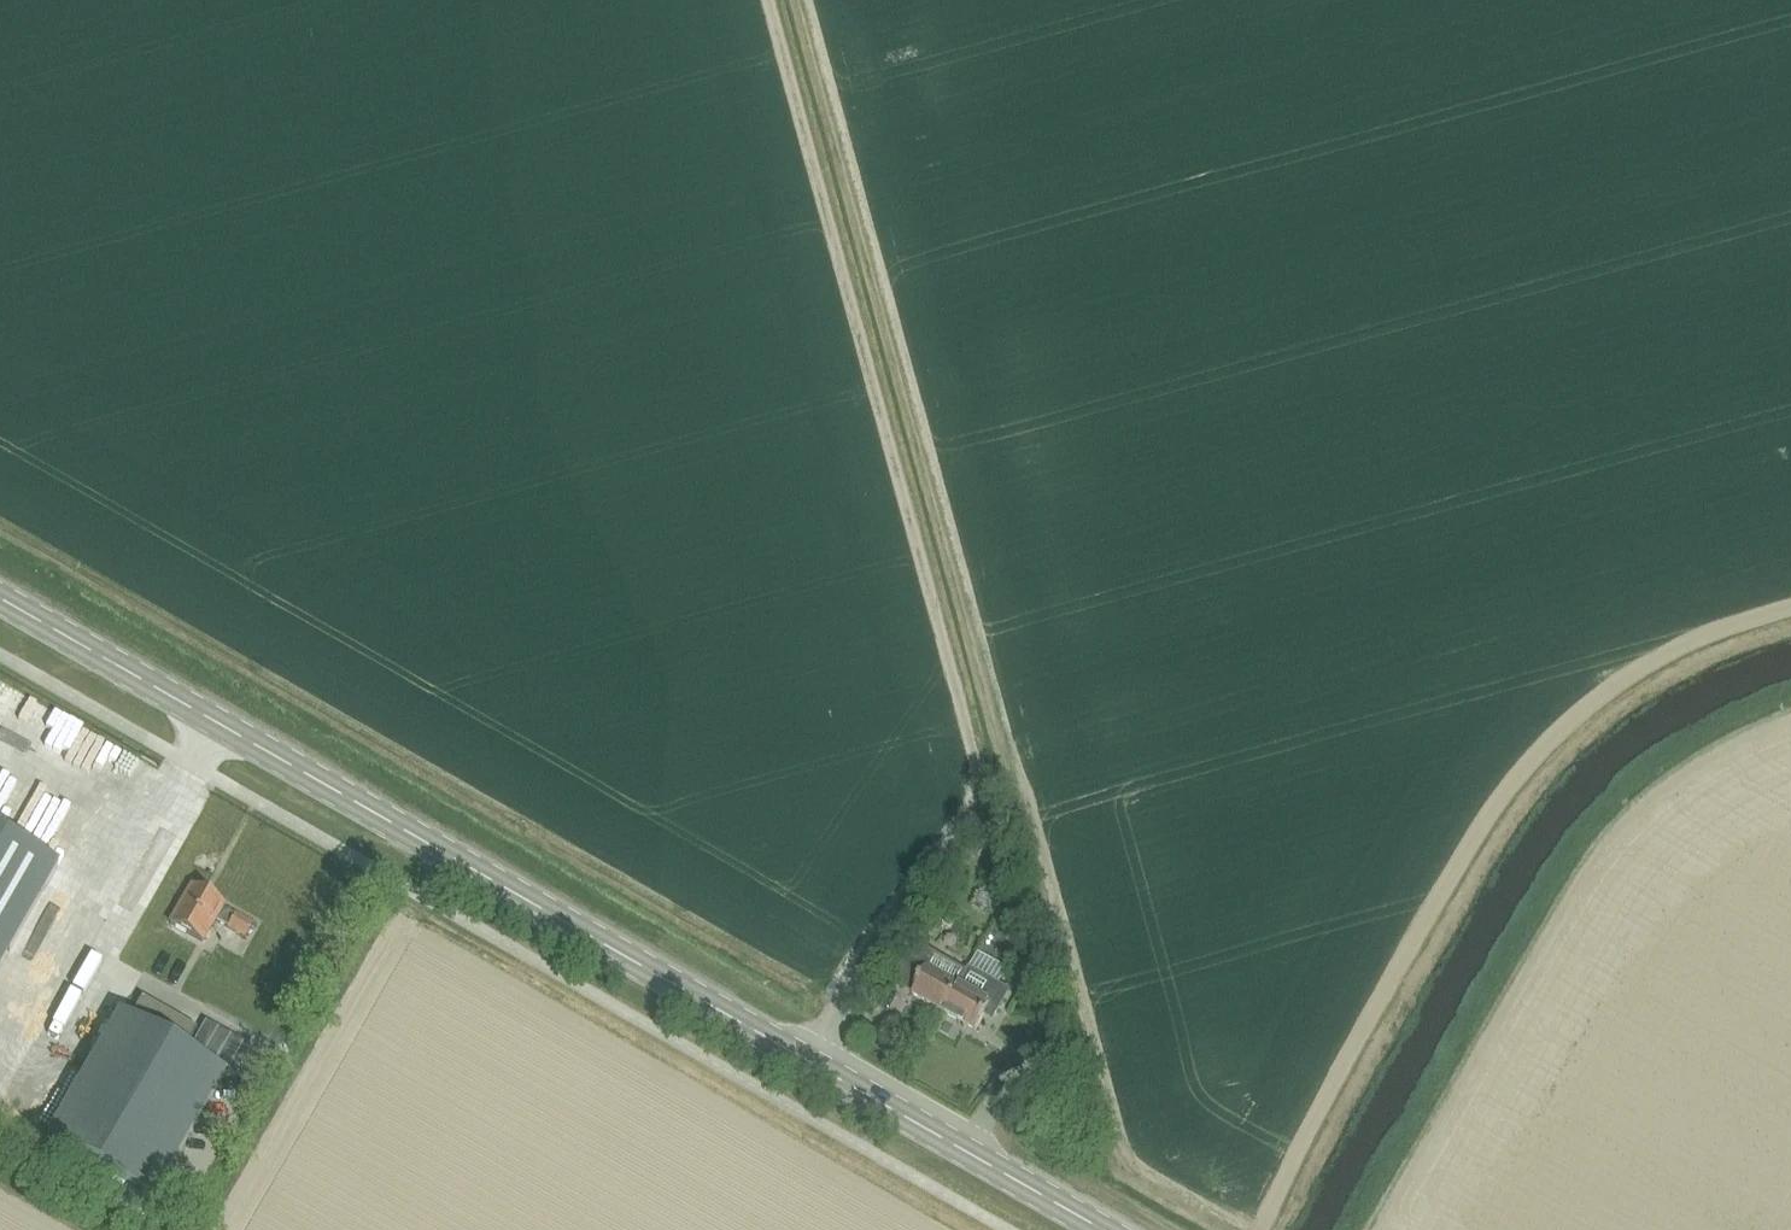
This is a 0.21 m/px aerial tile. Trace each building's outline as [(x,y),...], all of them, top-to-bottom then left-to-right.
[(58,870),(0,837),(0,972),(58,870)] [(207,958),(236,975),(244,961),(250,964),(260,945),(255,942),(263,928),(232,910),(222,928),(215,924),(216,922),(201,913),(174,960),(198,973),(207,958)] [(969,968),(966,973),(918,945),(895,986),(944,1013),(969,968)] [(973,947),(966,962),(995,977),(1003,962),(973,947)] [(992,1023),(1010,992),(969,968),(944,1013),(976,1032),(984,1018),(992,1023)] [(128,1018),(117,1012),(46,1138),(152,1198),(223,1072),(183,1050),(195,1028),(140,997),(128,1018)]
